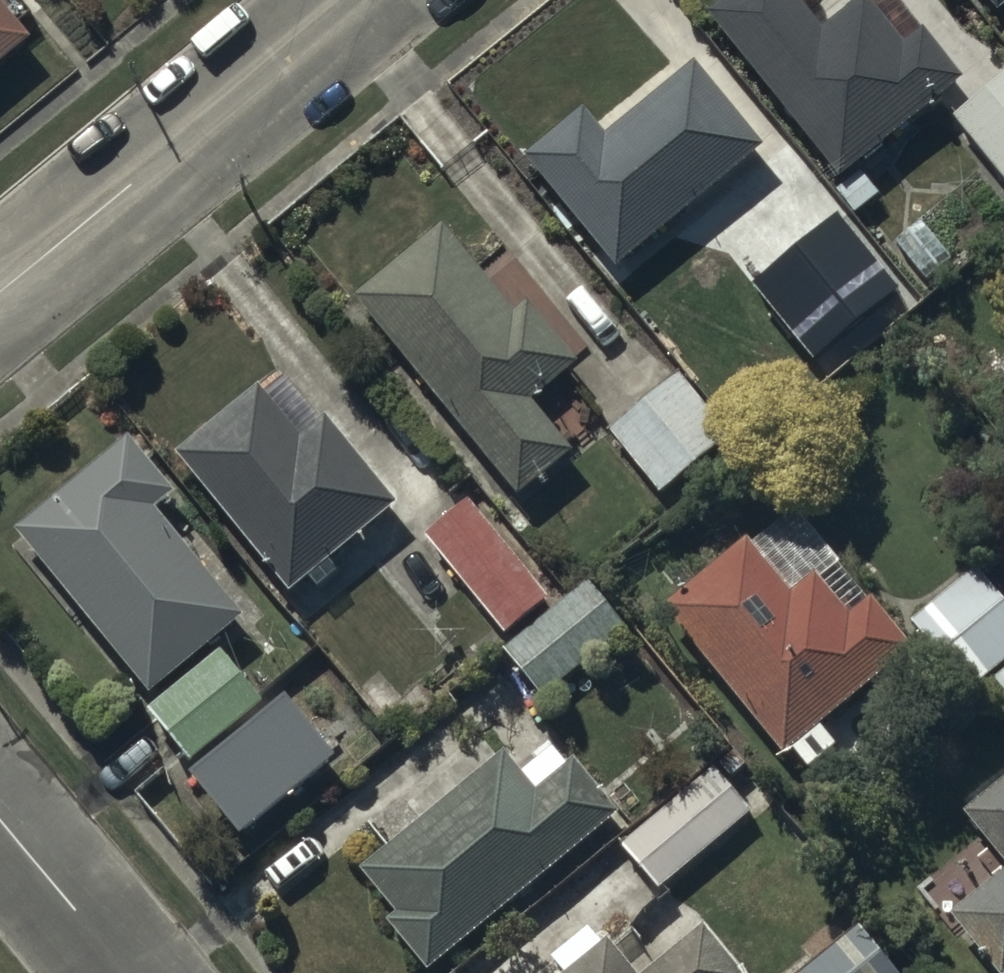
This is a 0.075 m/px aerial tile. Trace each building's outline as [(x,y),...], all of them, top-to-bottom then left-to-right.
[(703,9),(835,173),(959,74),(921,26),(902,41),(869,0),(852,0),(819,26),(798,0),(714,0),(703,9)] [(36,52),(0,8),(0,81),(36,52)] [(611,263),(758,142),(689,59),(600,132),(578,106),(520,154),(611,263)] [(948,116),(1003,182),(1003,69),(948,116)] [(842,217),(801,248),(865,329),(905,297),(842,217)] [(438,223),(350,293),(512,494),(570,448),(527,394),(571,358),(523,299),(508,310),(438,223)] [(729,434),(675,369),(603,428),(657,493),(729,434)] [(256,380),(172,450),(286,587),(304,572),(316,586),(334,571),(322,557),(393,498),(320,411),(298,430),(256,380)] [(130,432),(15,527),(151,690),(243,614),(152,504),(174,485),(130,432)] [(466,497),(422,531),(501,631),(545,597),(466,497)] [(782,506),(659,605),(777,750),(787,742),(806,766),(834,743),(815,719),(907,644),(866,594),(862,597),(833,562),(829,564),(782,506)] [(971,564),(906,617),(965,690),(1003,658),(1003,604),(971,564)] [(622,624),(584,579),(501,648),(539,692),(622,624)] [(261,698),(221,649),(149,707),(189,756),(261,698)] [(990,675),(1003,692),(1003,664),(990,675)] [(333,752),(284,695),(191,774),(240,831),(333,752)] [(424,969),(614,810),(572,760),(565,766),(546,745),(517,770),(500,751),(358,871),(392,911),(382,919),(424,969)] [(657,889),(751,804),(710,759),(616,844),(657,889)] [(960,808),(1003,861),(1003,771),(960,808)] [(947,912),(998,972),(1001,972),(1003,971),(1003,865),(947,912)] [(853,921),(791,972),(896,972),(853,921)] [(697,925),(640,972),(738,972),(697,925)] [(601,938),(559,972),(631,972),(601,938)]
